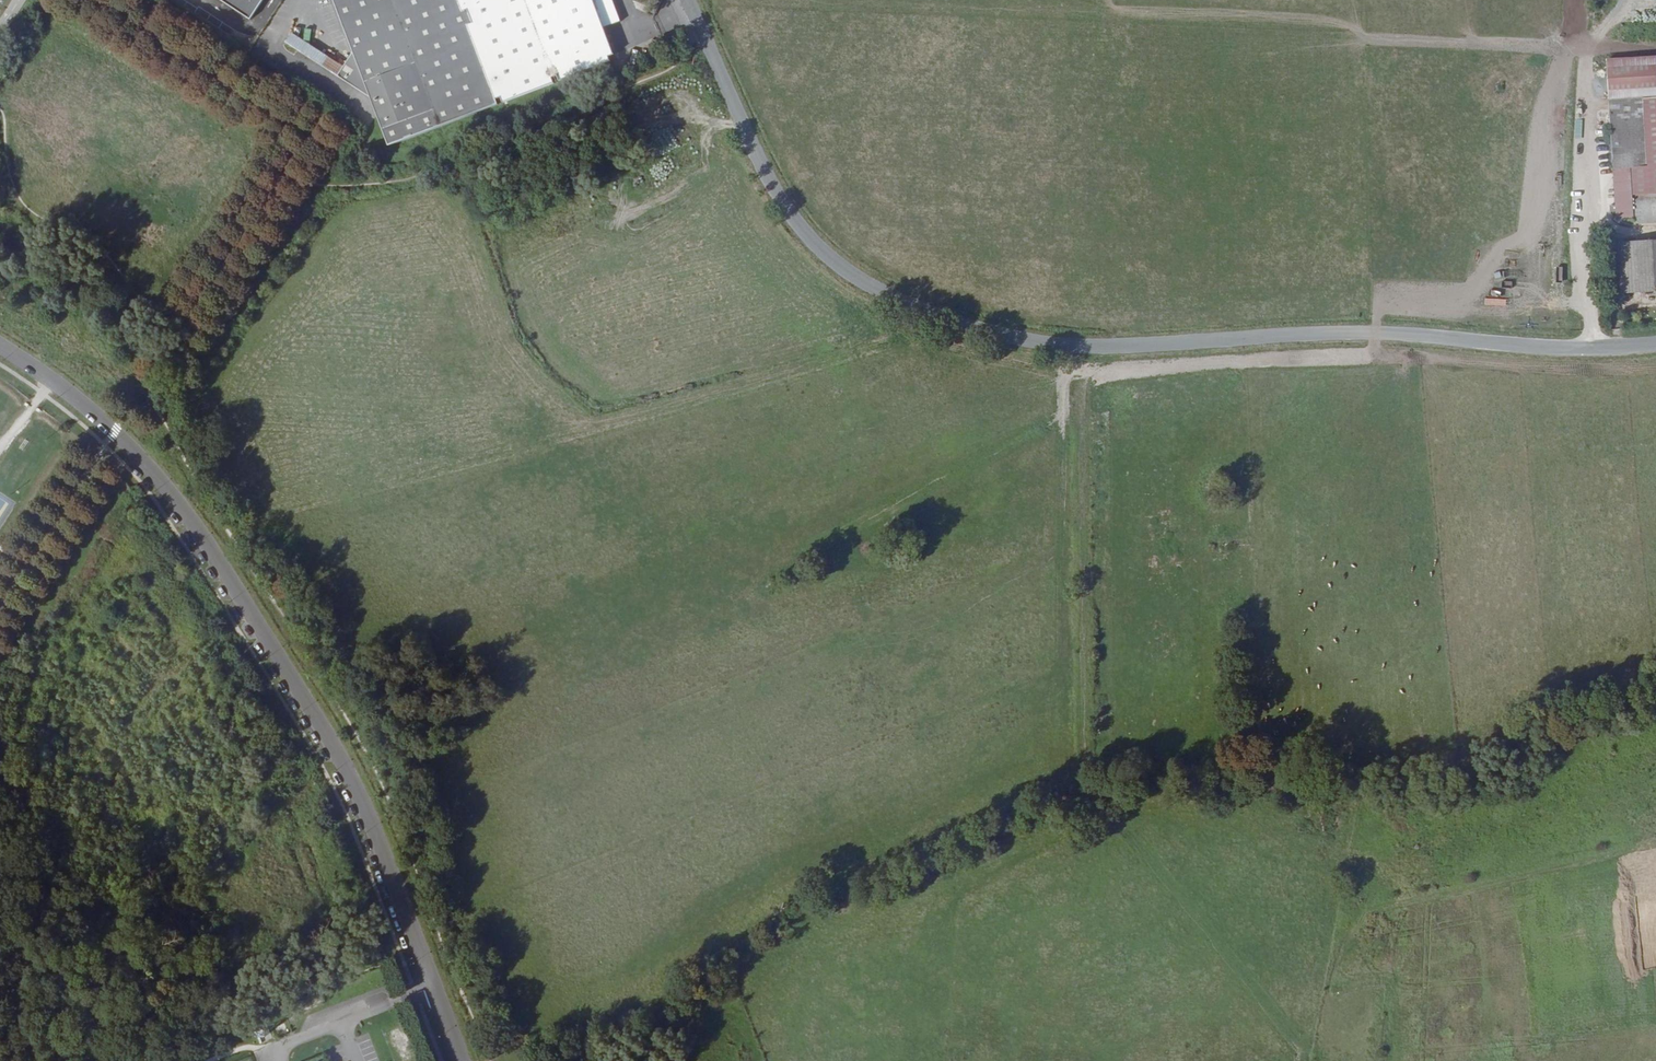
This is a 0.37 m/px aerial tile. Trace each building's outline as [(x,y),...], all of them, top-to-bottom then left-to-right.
[(250,19),(263,0),(221,0),(250,19)] [(355,53),(339,77),(369,95),(386,143),(482,107),(497,102),(495,97),(500,95),(502,100),(553,81),(551,76),(556,75),(558,79),(609,60),(607,55),(612,53),(605,34),(621,28),(610,0),(332,0),(355,53)] [(1598,70),(1600,108),(1604,204),(1606,234),(1653,232),(1652,204),(1625,205),(1625,204),(1624,179),(1638,178),(1635,107),(1649,106),(1647,68),(1598,70)] [(1629,303),(1655,301),(1655,252),(1627,253),(1629,303)] [(1599,304),(1629,303),(1627,253),(1596,255),(1599,304)]
